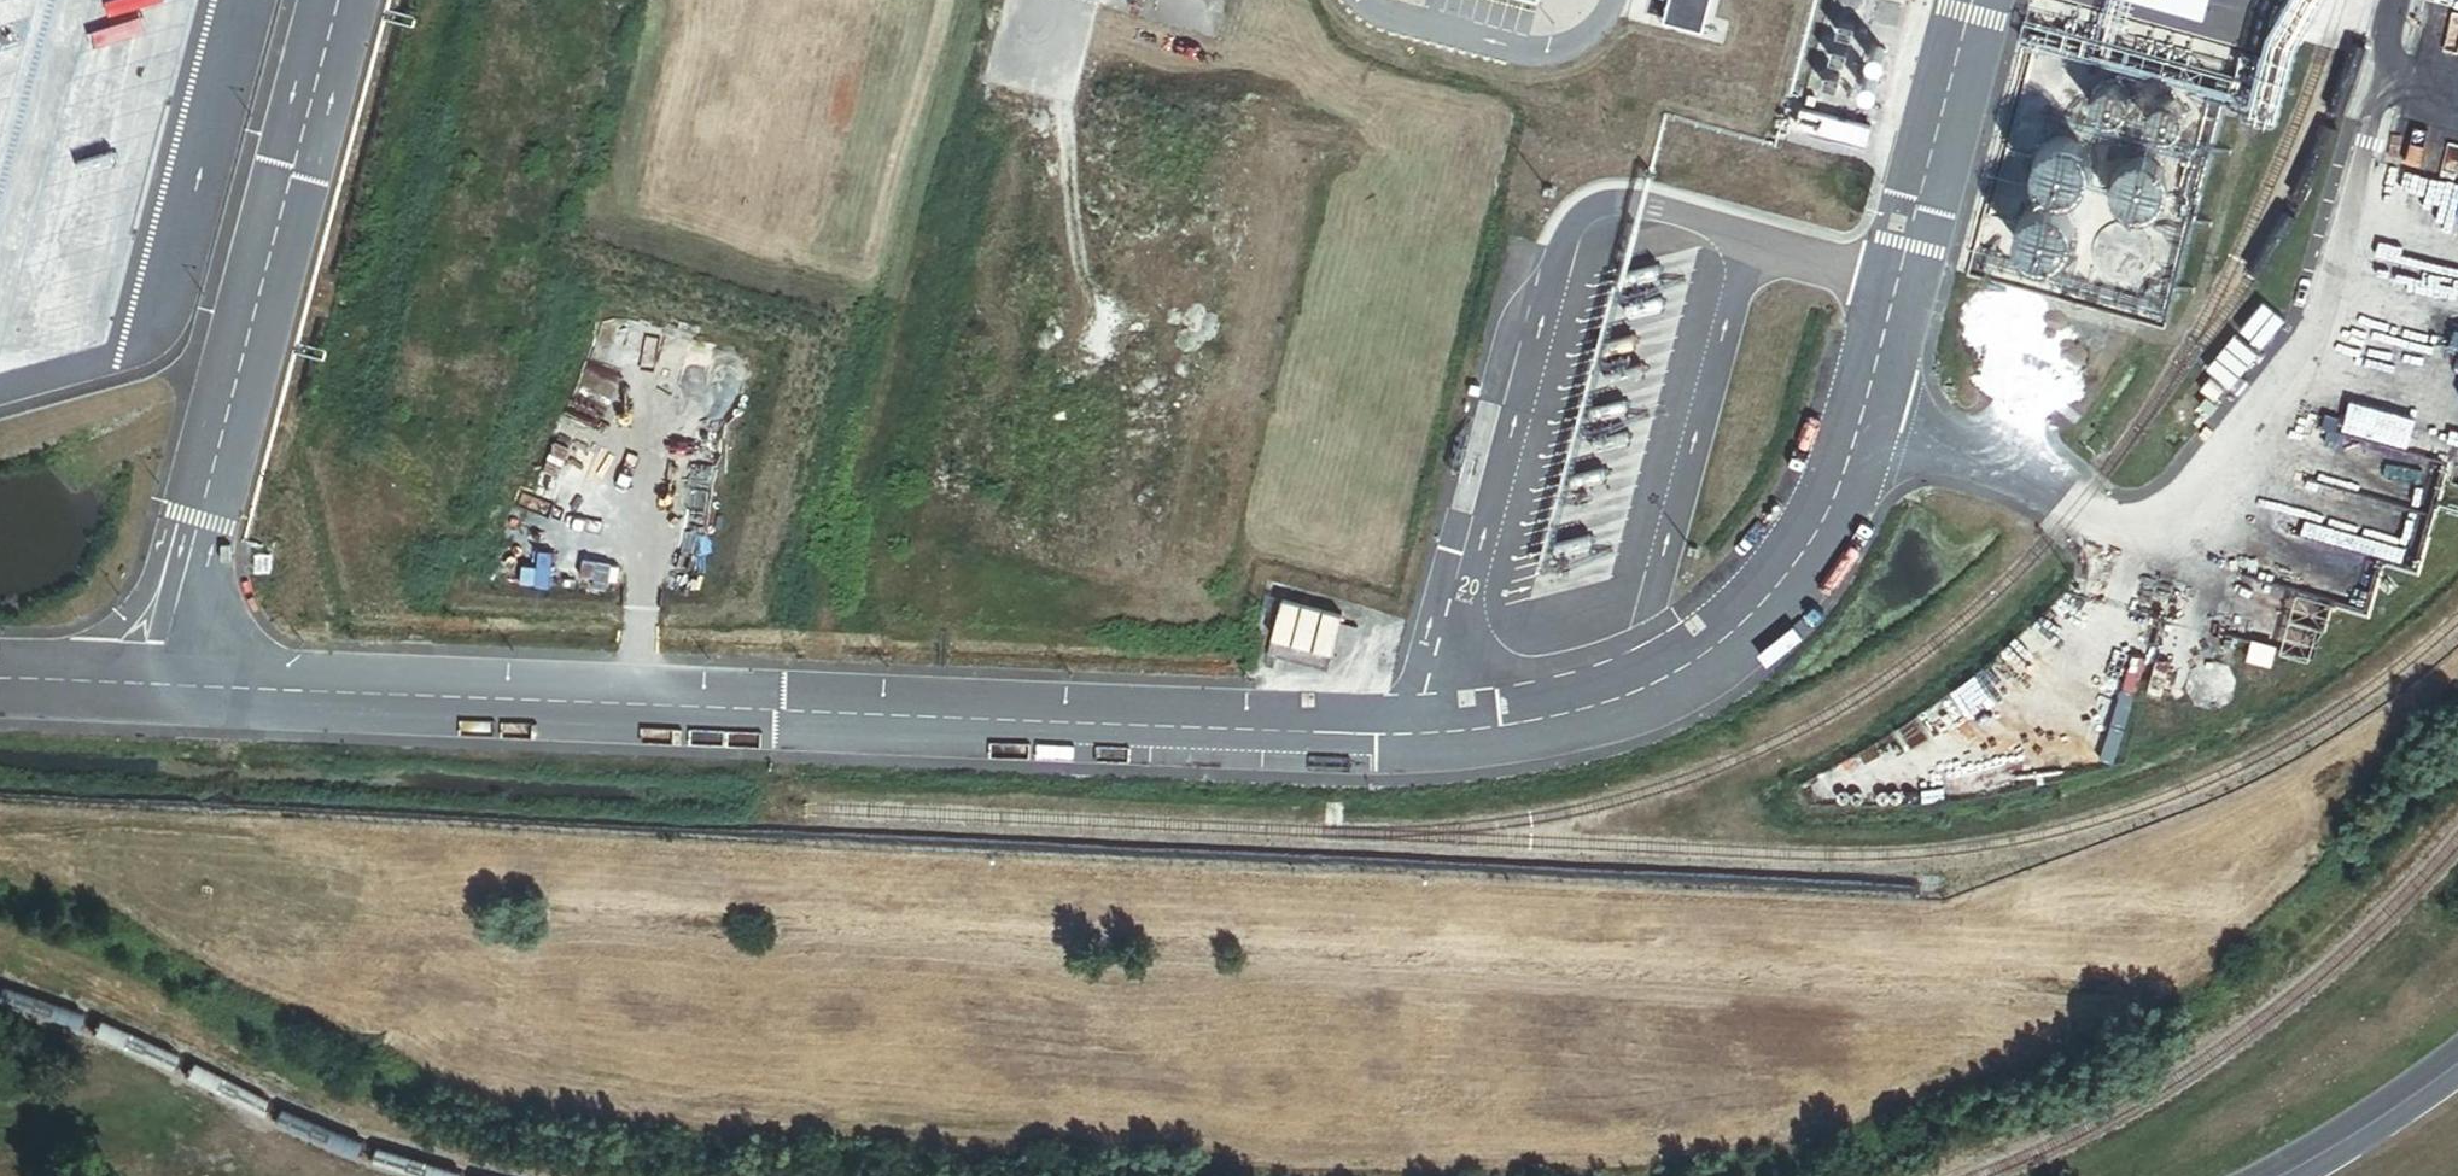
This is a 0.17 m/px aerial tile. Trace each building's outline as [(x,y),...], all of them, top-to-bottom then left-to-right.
[(1667,23),(1704,33),(1713,0),(1673,0),(1667,23)] [(2209,21),(2214,0),(2132,0),(2209,21)] [(1881,61),(1883,60),(1885,59),(1886,57),(1887,55),(1887,53),(1887,51),(1885,50),(1884,49),(1882,48),(1879,48),(1877,49),(1876,50),(1874,52),(1874,54),(1874,56),(1875,58),(1877,60),(1879,61),(1881,61)] [(1871,100),(1873,99),(1875,98),(1876,96),(1877,94),(1877,92),(1876,90),(1875,89),(1874,87),(1871,87),(1869,87),(1867,88),(1865,89),(1864,91),(1864,93),(1864,95),(1865,97),(1867,99),(1869,100),(1871,100)] [(2119,129),(2125,127),(2130,124),(2134,119),(2137,114),(2137,107),(2135,101),(2131,96),(2126,93),(2120,91),(2114,91),(2108,94),(2103,98),(2100,103),(2099,109),(2100,115),(2103,121),(2107,125),(2113,128),(2119,129)] [(2170,141),(2176,140),(2182,137),(2186,132),(2188,126),(2188,120),(2186,114),(2183,109),(2177,105),(2171,104),(2165,104),(2159,106),(2155,110),(2152,116),(2150,122),(2151,128),(2154,133),(2158,138),(2164,140),(2170,141)] [(1870,128),(1804,111),(1798,131),(1864,149),(1870,128)] [(2069,208),(2077,206),(2085,202),(2091,195),(2094,187),(2094,178),(2091,170),(2086,163),(2080,158),(2071,155),(2063,155),(2054,159),(2047,164),(2043,172),(2041,180),(2042,189),(2046,197),(2052,203),(2060,207),(2069,208)] [(2144,221),(2153,220),(2161,215),(2166,208),(2169,200),(2170,192),(2167,183),(2162,176),(2155,171),(2147,169),(2138,169),(2130,172),(2123,177),(2118,185),(2117,194),(2118,202),(2121,210),(2128,217),(2136,220),(2144,221)] [(2055,273),(2064,271),(2071,267),(2077,260),(2080,252),(2081,243),(2078,235),(2073,228),(2066,223),(2058,220),(2049,221),(2041,224),(2034,229),(2029,237),(2027,245),(2028,254),(2032,262),(2039,268),(2046,272),(2055,273)] [(1344,618),(1283,602),(1273,642),(1333,658),(1344,618)]
